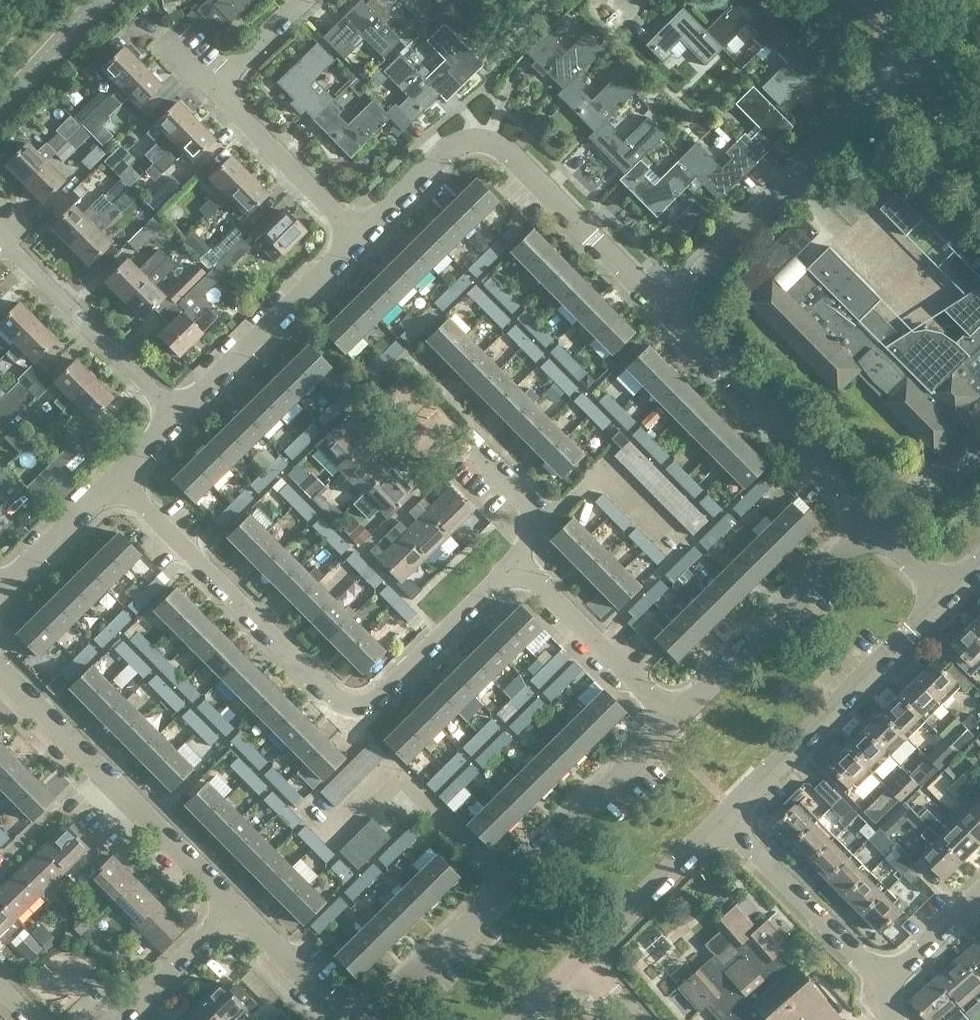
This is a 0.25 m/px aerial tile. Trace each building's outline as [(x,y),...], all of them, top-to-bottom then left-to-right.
[(214,5),(231,24),(256,0),(219,0),(214,5)] [(383,23),(365,5),(361,0),(323,37),(341,56),(351,46),(348,43),(358,33),(383,59),(401,42),(383,23)] [(365,5),(383,23),(393,14),(389,11),(399,1),(424,27),(442,10),(432,0),(370,0),(365,5)] [(783,29),(754,0),(738,0),(706,31),(723,48),(749,24),(758,33),(753,39),(756,43),(750,50),(756,55),(762,49),(763,49),(765,46),(783,29)] [(723,48),(706,31),(684,8),(646,45),(664,63),(674,53),(671,50),(680,40),(706,66),(723,48)] [(429,84),(440,96),(445,101),(483,65),(444,25),(426,42),(451,68),(442,77),(439,74),(429,84)] [(567,52),(557,42),(560,39),(550,29),(527,52),(537,62),(532,66),(543,78),(548,74),(564,90),(576,78),(605,50),(588,33),(567,52)] [(783,29),(765,46),(775,56),(778,53),(787,62),(761,88),(779,107),(820,67),(808,55),(812,51),(802,41),(798,45),(783,29)] [(276,83),(293,101),(290,104),(301,116),(305,112),(313,120),(331,103),(334,100),(324,91),(317,98),(307,87),(334,61),(317,43),(276,83)] [(102,70),(112,79),(74,117),(83,126),(100,109),(100,110),(113,97),(121,89),(143,67),(136,60),(140,56),(129,46),(126,49),(124,48),(115,57),(107,49),(88,67),(97,75),(102,70)] [(440,96),(429,84),(401,55),(384,72),(408,97),(397,108),(395,105),(385,115),(389,119),(395,125),(402,132),(440,96)] [(362,64),(356,71),(363,78),(370,72),(362,64)] [(162,85),(143,67),(121,89),(139,107),(162,85)] [(576,78),(564,90),(558,96),(594,133),(606,121),(635,93),(617,75),(592,100),(582,90),(585,87),(576,78)] [(64,95),(72,107),(83,100),(74,88),(64,95)] [(744,133),(735,143),(756,165),(793,129),(753,88),(735,105),(760,131),(751,140),(744,133)] [(83,126),(93,136),(110,119),(108,117),(121,105),(113,97),(100,110),(100,109),(83,126)] [(331,103),(313,120),(350,158),(389,119),(385,115),(372,101),(347,125),(337,115),(340,112),(331,103)] [(156,143),(145,155),(154,163),(197,121),(178,102),(156,125),(164,132),(155,142),(156,143)] [(797,123),(805,114),(797,106),(788,114),(797,123)] [(57,132),(67,142),(81,127),(71,117),(56,131),(57,132)] [(606,121),(594,133),(589,138),(626,176),(637,163),(640,161),(666,136),(648,118),(623,143),(613,133),(615,130),(606,121)] [(215,139),(197,121),(154,163),(163,173),(184,153),(193,161),(215,139)] [(390,130),(397,137),(402,132),(395,125),(390,130)] [(57,132),(46,143),(56,153),(67,142),(57,132)] [(56,153),(54,155),(63,163),(75,150),(67,142),(56,153)] [(47,162),(54,155),(56,153),(46,143),(37,152),(28,143),(6,165),(24,184),(47,162)] [(756,165),(735,143),(725,153),(731,159),(721,169),(696,144),(679,161),(697,180),(719,202),(756,165)] [(129,154),(121,145),(105,161),(114,169),(129,154)] [(90,170),(104,156),(95,148),(81,162),(90,170)] [(228,198),(251,175),(232,157),(210,179),(228,198)] [(657,219),(697,180),(679,161),(654,186),(644,176),(650,170),(640,161),(637,163),(626,176),(620,181),(657,219)] [(65,181),(47,162),(24,184),(43,203),(65,181)] [(251,175),(228,198),(247,217),(270,194),(251,175)] [(145,203),(156,214),(181,188),(171,178),(145,203)] [(476,181),(459,198),(481,221),(499,204),(476,181)] [(113,205),(121,213),(136,198),(127,189),(112,204),(113,205)] [(102,194),(82,215),(73,206),(80,199),(72,191),(51,213),(59,221),(52,229),(70,247),(112,204),(102,194)] [(923,220),(897,194),(880,211),(906,237),(923,220)] [(220,206),(211,197),(199,209),(208,218),(220,206)] [(481,221),(459,198),(442,214),(464,237),(481,221)] [(112,204),(70,247),(89,265),(94,260),(103,268),(119,252),(119,251),(127,243),(109,225),(121,212),(113,205),(112,204)] [(688,212),(698,222),(706,215),(696,204),(688,212)] [(265,253),(274,262),(305,231),(286,211),(264,233),(274,244),(265,253)] [(442,214),(425,231),(447,254),(464,237),(442,214)] [(945,311),(967,334),(957,344),(943,335),(926,332),(927,328),(909,331),(911,335),(903,339),(874,309),(883,300),(830,248),(808,270),(796,259),(820,235),(802,218),(734,287),(751,304),(774,282),(752,305),(840,393),(859,374),(887,402),(886,403),(936,453),(937,452),(943,458),(936,464),(959,487),(979,466),(979,439),(958,417),(979,394),(979,288),(945,311)] [(128,242),(137,251),(160,229),(152,219),(128,242)] [(502,236),(510,245),(525,230),(516,221),(502,236)] [(238,225),(212,250),(211,248),(204,255),(214,266),(246,234),(238,225)] [(425,231),(408,248),(431,271),(447,254),(425,231)] [(550,249),(533,231),(510,254),(527,272),(550,249)] [(491,264),(506,249),(497,240),(482,255),(491,264)] [(408,248),(391,265),(414,288),(431,271),(408,248)] [(567,266),(550,249),(527,272),(544,288),(567,266)] [(159,250),(147,261),(155,269),(167,258),(159,250)] [(229,253),(211,270),(220,279),(237,262),(229,253)] [(468,270),(476,278),(491,264),(482,255),(468,270)] [(175,266),(167,258),(155,269),(146,278),(124,301),(143,319),(165,297),(155,286),(175,266)] [(124,301),(146,278),(128,260),(105,282),(124,301)] [(166,295),(175,304),(206,273),(197,265),(166,295)] [(414,288),(391,265),(374,282),(397,305),(414,288)] [(583,283),(567,266),(544,288),(560,305),(583,283)] [(203,296),(220,279),(211,270),(194,287),(203,296)] [(463,274),(448,289),(457,297),(471,283),(463,274)] [(498,300),(507,292),(494,279),(485,287),(498,300)] [(374,282),(357,298),(380,321),(397,305),(374,282)] [(600,300),(583,283),(560,305),(577,322),(600,300)] [(497,307),(482,292),(476,286),(462,300),(470,308),(475,302),(488,315),(497,307)] [(218,318),(200,299),(203,296),(194,287),(178,303),(186,311),(183,314),(183,313),(160,336),(180,356),(218,318)] [(457,297),(448,289),(434,303),(442,311),(457,297)] [(229,291),(223,297),(222,300),(229,307),(237,300),(229,291)] [(507,292),(498,300),(512,314),(521,306),(507,292)] [(380,321),(357,298),(340,315),(363,338),(380,321)] [(617,316),(600,300),(577,322),(594,339),(617,316)] [(37,322),(19,304),(0,323),(0,328),(16,344),(37,322)] [(510,321),(497,307),(488,315),(502,329),(510,321)] [(429,308),(415,322),(423,331),(437,316),(429,308)] [(532,334),(540,325),(525,311),(517,319),(532,334)] [(363,338),(340,315),(323,332),(345,355),(363,338)] [(617,316),(594,339),(611,357),(634,334),(617,316)] [(443,360),(466,338),(449,320),(426,343),(443,360)] [(37,322),(16,344),(6,354),(15,363),(25,353),(35,363),(57,341),(37,322)] [(423,331),(415,322),(400,336),(409,345),(423,331)] [(554,340),(540,325),(532,334),(546,348),(554,340)] [(522,349),(530,341),(515,326),(507,334),(522,349)] [(482,355),(466,338),(443,360),(460,377),(482,355)] [(381,356),(389,364),(404,349),(395,341),(381,356)] [(544,354),(530,341),(522,349),(535,363),(544,354)] [(566,368),(574,360),(558,344),(551,353),(566,368)] [(291,363),(314,386),(331,369),(309,346),(291,363)] [(642,389),(665,366),(648,348),(625,371),(642,389)] [(499,372),(482,355),(460,377),(477,394),(499,372)] [(389,364),(381,356),(367,370),(375,378),(389,364)] [(555,383),(563,374),(549,360),(540,368),(555,383)] [(574,360),(566,368),(579,382),(587,373),(582,368),(574,360)] [(54,383),(64,393),(54,402),(63,411),(73,401),(95,379),(76,361),(54,383)] [(291,363),(274,380),(297,403),(314,386),(291,363)] [(665,366),(642,389),(659,405),(682,382),(665,366)] [(516,389),(499,372),(477,394),(493,411),(516,389)] [(563,374),(555,383),(569,397),(577,388),(563,374)] [(95,379),(73,401),(92,420),(113,398),(95,379)] [(297,403),(274,380),(257,397),(280,420),(297,403)] [(27,390),(19,382),(0,401),(0,413),(2,415),(27,390)] [(682,382),(659,405),(675,422),(699,399),(682,382)] [(516,389),(493,411),(510,428),(533,406),(532,405),(539,397),(530,388),(523,395),(516,389)] [(344,392),(332,404),(340,412),(355,398),(347,389),(344,392)] [(27,390),(2,415),(10,423),(35,398),(27,390)] [(589,417),(597,408),(582,393),(574,401),(589,417)] [(614,417),(622,409),(607,393),(599,402),(614,417)] [(280,420),(257,397),(240,414),(263,436),(280,420)] [(715,416),(699,399),(675,422),(692,439),(715,416)] [(332,404),(317,418),(326,427),(340,412),(332,404)] [(533,406),(510,428),(527,445),(549,423),(533,406)] [(611,422),(597,408),(589,417),(602,431),(611,422)] [(636,422),(622,409),(614,417),(628,430),(636,422)] [(647,427),(661,417),(655,409),(641,419),(647,427)] [(240,414),(224,430),(246,453),(263,436),(240,414)] [(2,415),(0,417),(0,434),(10,423),(2,415)] [(732,433),(715,416),(692,439),(709,456),(732,433)] [(313,423),(297,438),(306,447),(321,432),(313,423)] [(549,423),(527,445),(543,462),(566,440),(549,423)] [(340,425),(317,448),(340,472),(343,470),(364,449),(340,425)] [(647,450),(655,442),(641,427),(632,436),(647,450)] [(224,430),(207,447),(229,470),(246,453),(224,430)] [(621,450),(629,442),(618,432),(611,440),(621,450)] [(748,450),(732,433),(709,456),(725,473),(748,450)] [(306,447),(297,438),(283,452),(292,460),(306,447)] [(25,439),(21,443),(25,447),(29,443),(25,439)] [(76,439),(51,463),(60,472),(84,447),(76,439)] [(583,457),(566,440),(543,462),(561,479),(583,457)] [(629,442),(621,450),(613,457),(620,464),(636,449),(629,442)] [(669,457),(655,442),(647,450),(661,464),(669,457)] [(229,470),(207,447),(190,464),(212,487),(229,470)] [(352,484),(364,496),(387,473),(391,469),(382,460),(378,463),(364,449),(343,470),(340,472),(332,480),(344,492),(352,484)] [(643,456),(636,449),(620,464),(628,471),(643,456)] [(748,450),(725,473),(742,490),(765,467),(748,450)] [(643,456),(628,471),(635,479),(650,464),(643,456)] [(264,471),(273,479),(287,465),(278,457),(264,471)] [(680,484),(688,475),(674,461),(666,469),(680,484)] [(60,472),(51,463),(26,489),(34,497),(60,472)] [(212,487),(190,464),(172,481),(195,504),(212,487)] [(657,471),(650,464),(635,479),(642,486),(657,471)] [(0,474),(0,511),(10,501),(1,493),(13,481),(3,471),(0,474)] [(273,479),(264,471),(250,485),(258,494),(273,479)] [(664,478),(657,471),(642,486),(649,493),(664,478)] [(411,497),(387,473),(364,496),(387,520),(411,497)] [(688,475),(680,484),(694,498),(703,490),(688,475)] [(319,488),(308,478),(300,486),(310,497),(319,488)] [(671,485),(664,478),(649,493),(656,500),(671,485)] [(746,495),(755,504),(770,489),(761,480),(746,495)] [(418,505),(427,513),(427,514),(450,537),(474,513),(450,490),(442,482),(432,491),(441,499),(433,508),(424,499),(418,505)] [(293,508),(302,499),(287,485),(279,493),(293,508)] [(678,493),(671,485),(656,500),(663,508),(678,493)] [(245,490),(231,504),(239,513),(253,498),(245,490)] [(678,493),(663,508),(670,515),(686,500),(678,493)] [(610,518),(619,510),(603,494),(594,502),(610,518)] [(714,518),(722,510),(708,495),(699,503),(714,518)] [(755,504),(746,495),(733,509),(741,517),(755,504)] [(316,514),(302,499),(293,508),(307,522),(316,514)] [(686,500),(670,515),(678,522),(693,507),(686,500)] [(239,513),(231,504),(217,518),(225,527),(239,513)] [(791,504),(773,521),(796,544),(813,527),(791,504)] [(693,507),(678,522),(685,529),(700,514),(693,507)] [(619,510),(610,518),(623,532),(632,523),(619,510)] [(712,529),(720,537),(736,522),(728,513),(712,529)] [(450,537),(427,514),(403,537),(427,561),(450,537)] [(700,514),(685,529),(692,536),(707,521),(700,514)] [(244,556),(267,533),(250,516),(227,539),(244,556)] [(551,541),(568,558),(590,536),(573,518),(551,541)] [(326,541),(335,533),(321,519),(312,527),(326,541)] [(773,521),(757,538),(779,561),(796,544),(773,521)] [(394,546),(385,555),(377,546),(370,552),(403,585),(427,561),(403,537),(394,528),(385,537),(394,546)] [(643,552),(652,543),(637,528),(628,536),(643,552)] [(720,537),(712,529),(699,542),(707,551),(720,537)] [(359,546),(367,538),(359,530),(351,538),(359,546)] [(284,550),(267,533),(244,556),(261,573),(284,550)] [(335,533),(326,541),(341,555),(349,547),(335,533)] [(119,534),(101,551),(124,574),(141,557),(119,534)] [(568,558),(584,575),(607,553),(606,551),(613,544),(605,535),(597,543),(590,536),(568,558)] [(757,538),(740,554),(762,577),(779,561),(757,538)] [(652,543),(643,552),(657,566),(666,557),(652,543)] [(694,547),(679,562),(687,570),(702,555),(694,547)] [(301,567),(284,550),(261,573),(278,590),(301,567)] [(124,574),(101,551),(84,568),(107,591),(124,574)] [(360,575),(369,567),(354,552),(346,561),(360,575)] [(584,575),(601,592),(623,569),(607,553),(584,575)] [(740,554),(723,571),(745,594),(762,577),(740,554)] [(687,570),(679,562),(665,575),(673,584),(687,570)] [(301,567),(278,590),(295,607),(318,584),(316,583),(323,576),(315,568),(308,574),(301,567)] [(369,567),(360,575),(374,589),(383,581),(369,567)] [(706,588),(728,611),(745,594),(723,571),(718,567),(710,575),(714,580),(707,587),(706,588)] [(107,591),(84,568),(68,585),(90,608),(107,591)] [(601,592),(618,609),(640,587),(623,569),(601,592)] [(157,578),(142,592),(150,600),(165,586),(157,578)] [(645,595),(653,604),(668,589),(660,580),(645,595)] [(334,601),(318,584),(295,607),(312,624),(334,601)] [(90,608),(68,585),(51,602),(73,624),(90,608)] [(393,609),(402,600),(388,586),(379,594),(393,609)] [(706,588),(689,605),(712,627),(728,611),(706,588)] [(171,629),(194,607),(177,590),(154,612),(171,629)] [(150,600),(142,592),(128,606),(136,615),(150,600)] [(653,604),(645,595),(631,609),(639,617),(653,604)] [(672,621),(695,644),(712,627),(689,605),(681,597),(675,604),(682,612),(674,620),(672,621)] [(402,600),(393,609),(408,623),(417,615),(402,600)] [(344,610),(334,601),(312,624),(328,641),(351,618),(356,613),(348,606),(344,610)] [(73,624),(51,602),(34,618),(56,641),(73,624)] [(538,644),(532,639),(542,629),(520,606),(503,624),(525,646),(531,651),(538,644)] [(194,607),(171,629),(188,646),(211,624),(194,607)] [(123,611),(108,625),(116,633),(131,619),(123,611)] [(552,613),(546,619),(559,633),(565,627),(552,613)] [(677,661),(695,644),(672,621),(666,614),(656,623),(663,630),(655,638),(677,661)] [(56,641),(34,618),(16,636),(39,658),(56,641)] [(368,635),(351,618),(328,641),(345,657),(368,635)] [(211,624),(188,646),(205,663),(227,641),(211,624)] [(525,646),(503,624),(486,640),(508,663),(525,646)] [(116,633),(108,625),(94,640),(102,648),(116,633)] [(972,677),(979,669),(979,635),(973,628),(955,645),(958,648),(950,655),(972,677)] [(145,656),(153,647),(139,632),(130,640),(145,656)] [(368,635),(345,657),(362,675),(385,652),(368,635)] [(114,650),(123,642),(119,639),(112,647),(114,650)] [(486,640),(469,657),(492,680),(508,663),(486,640)] [(227,641),(205,663),(221,680),(244,658),(227,641)] [(123,642),(114,650),(129,665),(137,657),(123,642)] [(89,644),(75,659),(83,667),(97,653),(89,644)] [(153,647),(145,656),(162,672),(170,664),(153,647)] [(559,652),(545,666),(553,675),(567,661),(559,652)] [(137,657),(129,665),(143,679),(151,671),(137,657)] [(469,657),(452,674),(475,697),(492,680),(469,657)] [(261,674),(244,658),(221,680),(238,697),(261,674)] [(83,667),(75,659),(60,673),(69,681),(83,667)] [(938,662),(920,680),(944,704),(962,687),(938,662)] [(170,664),(162,672),(178,689),(187,681),(170,664)] [(580,673),(571,665),(557,679),(565,687),(580,673)] [(553,675),(545,666),(529,681),(538,689),(553,675)] [(87,707),(110,684),(93,667),(70,689),(87,707)] [(261,674),(238,697),(255,714),(277,691),(261,674)] [(452,674),(435,691),(458,713),(475,697),(452,674)] [(163,699),(171,690),(156,675),(148,684),(163,699)] [(565,687),(557,679),(542,694),(551,702),(565,687)] [(903,697),(927,722),(944,704),(920,680),(903,697)] [(187,681),(178,689),(192,703),(201,695),(187,681)] [(479,694),(491,706),(504,693),(491,681),(479,694)] [(126,701),(110,684),(87,707),(103,724),(126,701)] [(511,699),(520,708),(534,694),(525,685),(511,699)] [(596,697),(586,708),(608,730),(625,713),(603,690),(603,691),(597,685),(590,692),(596,697)] [(185,704),(171,690),(163,699),(176,713),(185,704)] [(277,691),(255,714),(271,731),(294,708),(277,691)] [(458,713),(435,691),(419,708),(441,730),(446,735),(453,728),(448,723),(458,713)] [(903,697),(885,715),(909,739),(927,722),(903,697)] [(524,712),(532,721),(546,707),(538,698),(524,712)] [(520,708),(511,699),(496,714),(505,723),(520,708)] [(212,723),(220,714),(205,700),(197,708),(212,723)] [(126,701),(103,724),(120,740),(143,718),(126,701)] [(311,725),(294,708),(271,731),(288,747),(311,725)] [(419,708),(402,725),(424,747),(441,730),(419,708)] [(586,708),(569,724),(591,747),(608,730),(586,708)] [(196,732),(204,724),(190,709),(181,718),(196,732)] [(532,721),(524,712),(509,727),(518,735),(532,721)] [(220,714),(212,723),(226,737),(234,728),(220,714)] [(885,715),(868,732),(892,756),(909,739),(885,715)] [(964,723),(972,730),(979,722),(973,715),(964,723)] [(143,718),(120,740),(137,757),(160,735),(143,718)] [(491,719),(477,733),(486,741),(499,728),(491,719)] [(955,732),(946,741),(954,749),(956,751),(957,752),(975,734),(972,730),(964,723),(955,732)] [(218,738),(204,724),(196,732),(211,746),(218,738)] [(569,724),(552,741),(575,764),(591,747),(569,724)] [(311,725),(288,747),(305,764),(328,742),(311,725)] [(385,742),(407,764),(424,747),(402,725),(385,742)] [(504,732),(490,746),(498,754),(512,740),(504,732)] [(868,732),(850,749),(874,774),(892,756),(868,732)] [(245,757),(254,748),(239,733),(230,742),(245,757)] [(486,741),(477,733),(462,748),(471,757),(486,741)] [(176,752),(160,735),(137,757),(154,774),(176,752)] [(372,741),(365,749),(380,764),(387,756),(372,741)] [(575,764),(552,741),(535,758),(558,781),(575,764)] [(954,749),(946,741),(929,758),(940,769),(957,752),(956,751),(954,749)] [(345,759),(328,742),(305,764),(322,782),(345,759)] [(498,754),(490,746),(475,761),(483,769),(498,754)] [(268,762),(254,748),(245,757),(259,771),(268,762)] [(5,749),(0,754),(0,788),(22,766),(5,749)] [(380,764),(365,749),(357,756),(373,771),(380,764)] [(850,749),(832,767),(856,792),(874,774),(850,749)] [(193,768),(200,761),(193,754),(186,761),(176,752),(154,774),(171,792),(194,769),(193,768)] [(457,753),(444,766),(452,775),(466,761),(457,753)] [(535,759),(530,754),(523,761),(528,766),(518,775),(541,798),(558,781),(535,758),(535,759)] [(373,771),(357,756),(350,763),(365,779),(373,771)] [(244,781),(253,773),(238,758),(230,766),(244,781)] [(940,769),(929,758),(911,776),(922,787),(940,769)] [(365,779),(350,763),(343,771),(358,786),(365,779)] [(456,779),(464,788),(478,774),(470,765),(456,779)] [(22,766),(0,788),(0,789),(16,805),(39,783),(22,766)] [(444,766),(428,782),(426,784),(434,793),(452,775),(444,766)] [(278,790),(287,782),(273,767),(264,776),(278,790)] [(358,786),(343,771),(335,778),(350,793),(358,786)] [(267,787),(253,773),(244,781),(258,796),(267,787)] [(957,781),(968,791),(975,784),(964,774),(957,781)] [(518,775),(502,792),(524,814),(541,798),(518,775)] [(911,776),(894,793),(900,801),(918,783),(911,776)] [(350,793),(335,778),(328,785),(343,801),(350,793)] [(464,788),(456,779),(441,794),(449,803),(464,788)] [(843,798),(825,780),(815,789),(834,807),(843,798)] [(968,791),(957,781),(949,790),(959,800),(968,791)] [(301,796),(287,782),(278,790),(292,805),(301,796)] [(56,800),(39,783),(16,805),(34,823),(56,800)] [(202,823),(225,801),(207,783),(185,806),(202,823)] [(343,801),(328,785),(320,793),(335,808),(343,801)] [(278,815),(286,807),(272,792),(263,800),(278,815)] [(502,792),(485,809),(508,831),(524,814),(502,792)] [(834,807),(844,817),(841,820),(848,827),(860,815),(853,808),(843,798),(834,807)] [(960,820),(979,841),(979,805),(974,799),(966,807),(969,810),(960,820)] [(225,801),(202,823),(219,840),(241,818),(225,801)] [(777,826),(795,844),(820,820),(802,802),(777,826)] [(913,826),(920,818),(905,804),(898,811),(913,826)] [(474,820),(468,826),(490,849),(508,831),(485,809),(483,811),(477,805),(468,814),(474,820)] [(286,807),(278,815),(292,830),(301,821),(286,807)] [(877,824),(884,817),(874,808),(868,815),(877,824)] [(939,821),(928,810),(921,818),(931,828),(939,821)] [(896,813),(885,826),(896,836),(907,823),(896,813)] [(258,835),(241,818),(219,840),(236,857),(258,835)] [(920,818),(913,826),(923,836),(931,828),(921,818),(920,818)] [(372,819),(361,830),(379,848),(390,837),(372,819)] [(795,844),(812,861),(831,843),(837,837),(829,829),(820,820),(795,844)] [(931,828),(941,838),(942,838),(965,861),(979,847),(979,841),(960,820),(949,831),(939,821),(931,828)] [(65,825),(41,849),(64,873),(88,849),(79,839),(83,835),(73,824),(68,828),(65,825)] [(878,833),(869,824),(861,831),(871,840),(878,833)] [(311,849),(320,841),(305,826),(297,835),(311,849)] [(391,846),(400,854),(418,836),(410,827),(407,830),(391,846)] [(931,828),(923,836),(933,846),(922,856),(946,880),(965,861),(942,838),(941,838),(931,828)] [(0,829),(0,846),(1,847),(9,838),(0,829)] [(361,830),(350,841),(368,859),(379,848),(361,830)] [(275,852),(258,835),(236,857),(252,874),(275,852)] [(812,861),(830,879),(849,860),(855,855),(846,847),(837,837),(831,843),(812,861)] [(320,841),(311,849),(326,863),(334,855),(320,841)] [(350,841),(339,852),(357,870),(368,859),(350,841)] [(886,841),(878,849),(888,858),(895,851),(886,841)] [(400,854),(391,846),(378,859),(386,867),(400,854)] [(888,858),(887,859),(893,866),(904,855),(898,848),(895,851),(888,858)] [(17,873),(40,897),(64,873),(41,849),(17,873)] [(275,852),(252,874),(269,891),(292,869),(275,852)] [(830,879),(847,897),(866,878),(872,872),(863,864),(855,855),(849,860),(830,879)] [(436,857),(419,874),(439,894),(456,876),(436,857)] [(112,858),(108,861),(88,881),(112,905),(135,882),(112,858)] [(353,875),(339,860),(331,869),(345,883),(353,875)] [(358,879),(366,887),(382,872),(373,864),(358,879)] [(308,886),(292,869),(269,891),(286,908),(308,886)] [(847,897),(865,914),(889,890),(881,882),(872,872),(866,878),(847,897)] [(16,919),(40,897),(17,873),(0,889),(0,902),(16,919)] [(439,894),(419,874),(402,891),(422,911),(439,894)] [(930,886),(921,876),(913,884),(922,893),(930,886)] [(366,887),(358,879),(344,893),(352,901),(366,887)] [(135,882),(112,905),(136,929),(159,906),(135,882)] [(308,886),(286,908),(303,926),(326,903),(308,886)] [(865,914),(883,932),(909,906),(900,897),(898,899),(889,890),(865,914)] [(402,891),(387,906),(386,908),(405,927),(422,911),(402,891)] [(324,912),(332,921),(348,906),(340,897),(324,912)] [(377,916),(369,924),(389,944),(405,927),(386,908),(387,906),(379,898),(369,907),(377,916)] [(16,919),(0,902),(0,935),(16,919)] [(60,903),(53,909),(63,920),(70,915),(60,903)] [(182,930),(159,906),(136,929),(159,953),(182,930)] [(794,967),(789,972),(776,958),(788,947),(766,922),(757,930),(736,907),(715,925),(722,933),(706,947),(715,957),(679,988),(701,1013),(708,1007),(719,1019),(841,1019),(794,967)] [(332,921),(324,912),(310,926),(319,934),(332,921)] [(369,924),(352,941),(372,961),(389,944),(369,924)] [(84,935),(91,943),(100,934),(93,926),(84,935)] [(38,940),(46,949),(58,941),(48,931),(38,940)] [(31,938),(20,949),(31,960),(42,949),(31,938)] [(372,961),(352,941),(335,958),(355,978),(372,961)] [(963,956),(979,976),(979,941),(963,956)] [(112,952),(105,959),(113,966),(119,959),(112,952)] [(938,979),(959,1003),(979,984),(979,976),(963,956),(938,979)] [(917,997),(913,1001),(929,1019),(940,1019),(959,1003),(938,979),(917,997)] [(201,1001),(220,1019),(241,1019),(258,1004),(237,983),(228,991),(220,983),(219,983),(216,980),(207,990),(209,992),(201,1001)] [(201,1001),(193,1009),(190,1006),(180,1015),(183,1018),(182,1019),(184,1019),(220,1019),(201,1001)] [(973,1019),(975,1019),(979,1016),(979,1010),(976,1005),(967,1013),(973,1019)] [(953,1019),(970,1019),(961,1010),(951,1018),(953,1019)] [(272,1019),(289,1019),(281,1012),(272,1019)]
